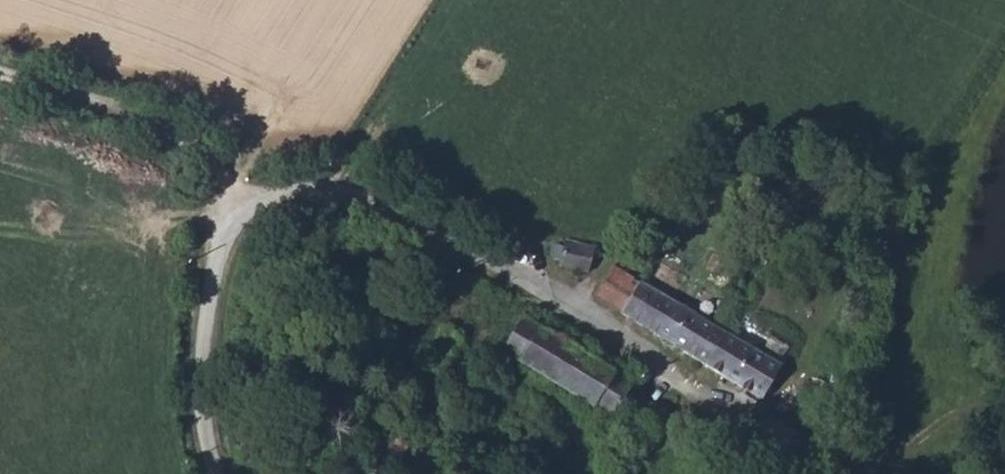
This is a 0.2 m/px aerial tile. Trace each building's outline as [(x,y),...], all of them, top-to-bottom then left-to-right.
[(568,244),(562,266),(587,273),(596,248),(568,244)] [(656,302),(640,322),(699,358),(724,372),(743,342),(634,273),(627,284),(656,302)] [(580,395),(601,360),(543,326),(524,363),(580,395)] [(743,342),(724,372),(784,405),(800,378),(743,342)] [(653,391),(601,360),(580,395),(635,426),(653,391)] [(441,473),(478,473),(445,463),(441,473)]
